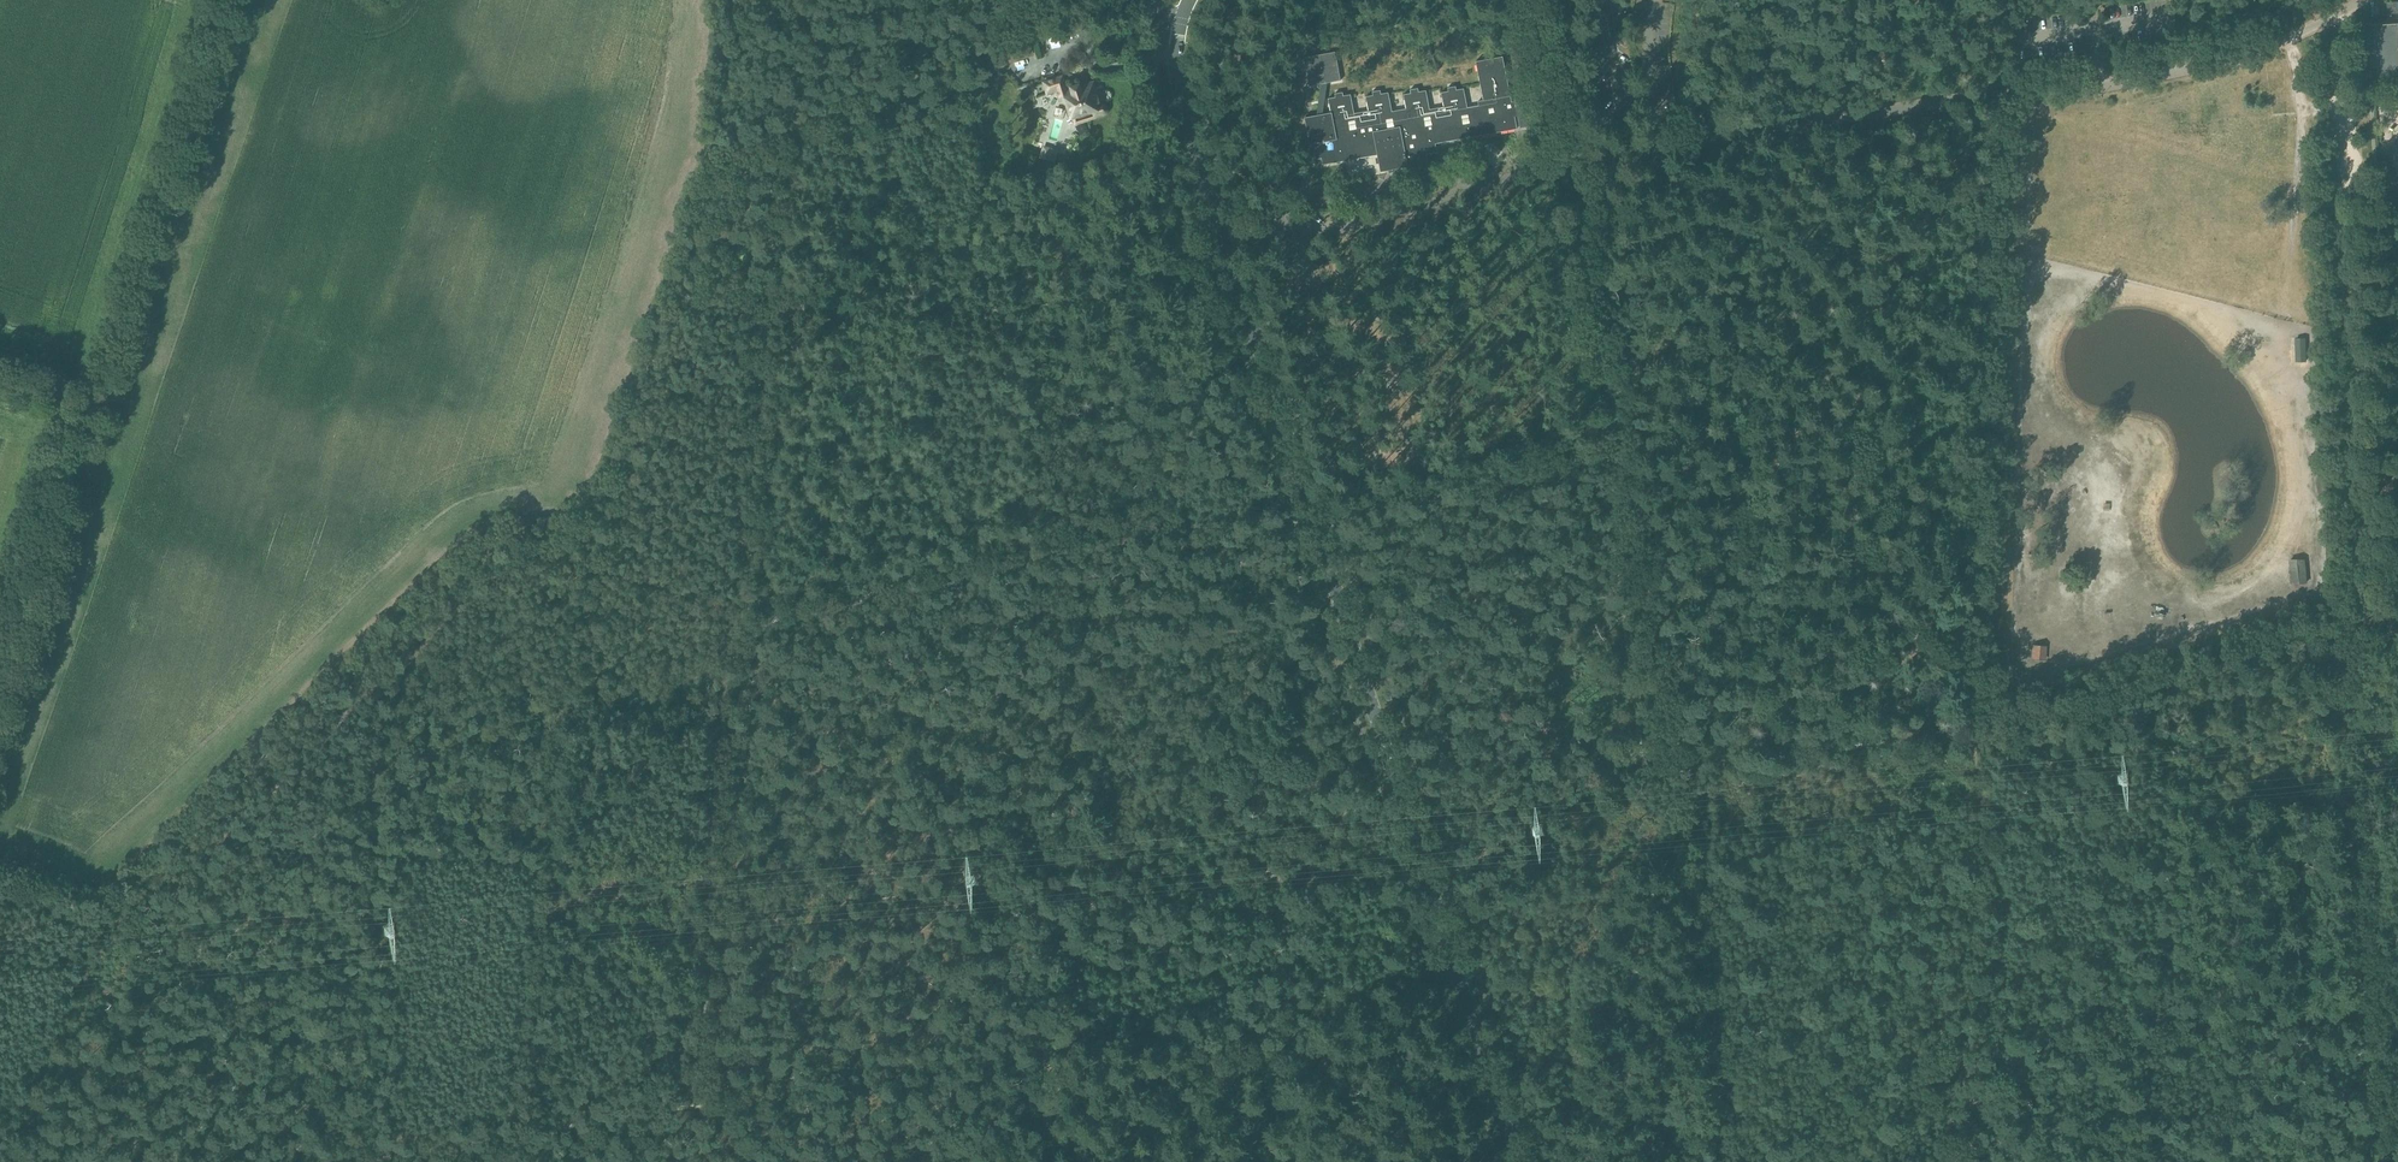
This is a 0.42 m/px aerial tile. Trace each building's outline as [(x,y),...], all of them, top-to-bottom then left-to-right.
[(2388,2),(2388,14),(2397,14),(2397,2),(2388,2)] [(2372,27),(2375,74),(2397,73),(2397,26),(2372,27)] [(1030,41),(1005,49),(1010,64),(1035,55),(1030,41)] [(1319,143),(1323,165),(1377,155),(1381,172),(1408,166),(1408,164),(1418,162),(1416,156),(1437,151),(1436,143),(1517,127),(1503,56),(1476,61),(1483,100),(1478,101),(1479,105),(1468,107),(1464,88),(1457,90),(1456,86),(1448,88),(1448,91),(1441,92),(1444,106),(1430,109),(1426,90),(1419,92),(1418,88),(1410,90),(1411,93),(1404,94),(1406,109),(1392,111),(1389,92),(1381,93),(1381,90),(1373,92),(1373,95),(1366,96),(1369,110),(1355,113),(1351,94),(1344,95),(1343,92),(1335,93),(1336,97),(1328,98),(1331,113),(1305,118),(1310,144),(1319,143)] [(1057,91),(1060,99),(1065,98),(1072,118),(1080,116),(1079,113),(1094,108),(1096,117),(1106,113),(1107,112),(1108,110),(1106,106),(1103,103),(1101,104),(1094,82),(1081,87),(1080,84),(1071,87),(1071,88),(1064,91),(1060,77),(1044,83),(1047,94),(1057,91)] [(1545,134),(1531,136),(1535,157),(1549,155),(1545,134)] [(1058,150),(1043,146),(1040,157),(1054,161),(1058,150)] [(2306,339),(2295,339),(2296,353),(2306,353),(2306,339)] [(2291,583),(2307,582),(2306,559),(2290,561),(2291,583)] [(2032,644),(2031,659),(2046,660),(2048,646),(2032,644)]
